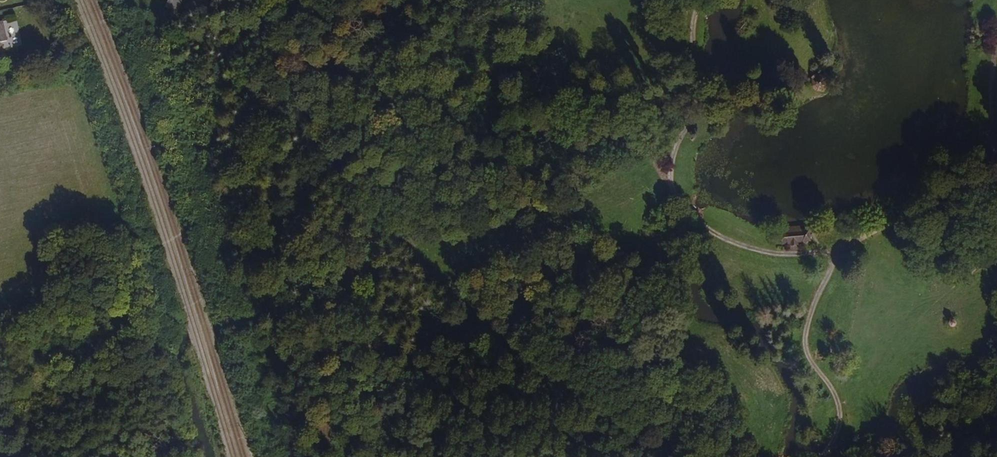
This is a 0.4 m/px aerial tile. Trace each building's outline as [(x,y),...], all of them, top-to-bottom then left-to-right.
[(167,9),(179,12),(182,0),(170,0),(167,9)] [(778,234),(779,245),(804,243),(804,244),(812,243),(810,228),(803,229),(803,232),(778,234)]
